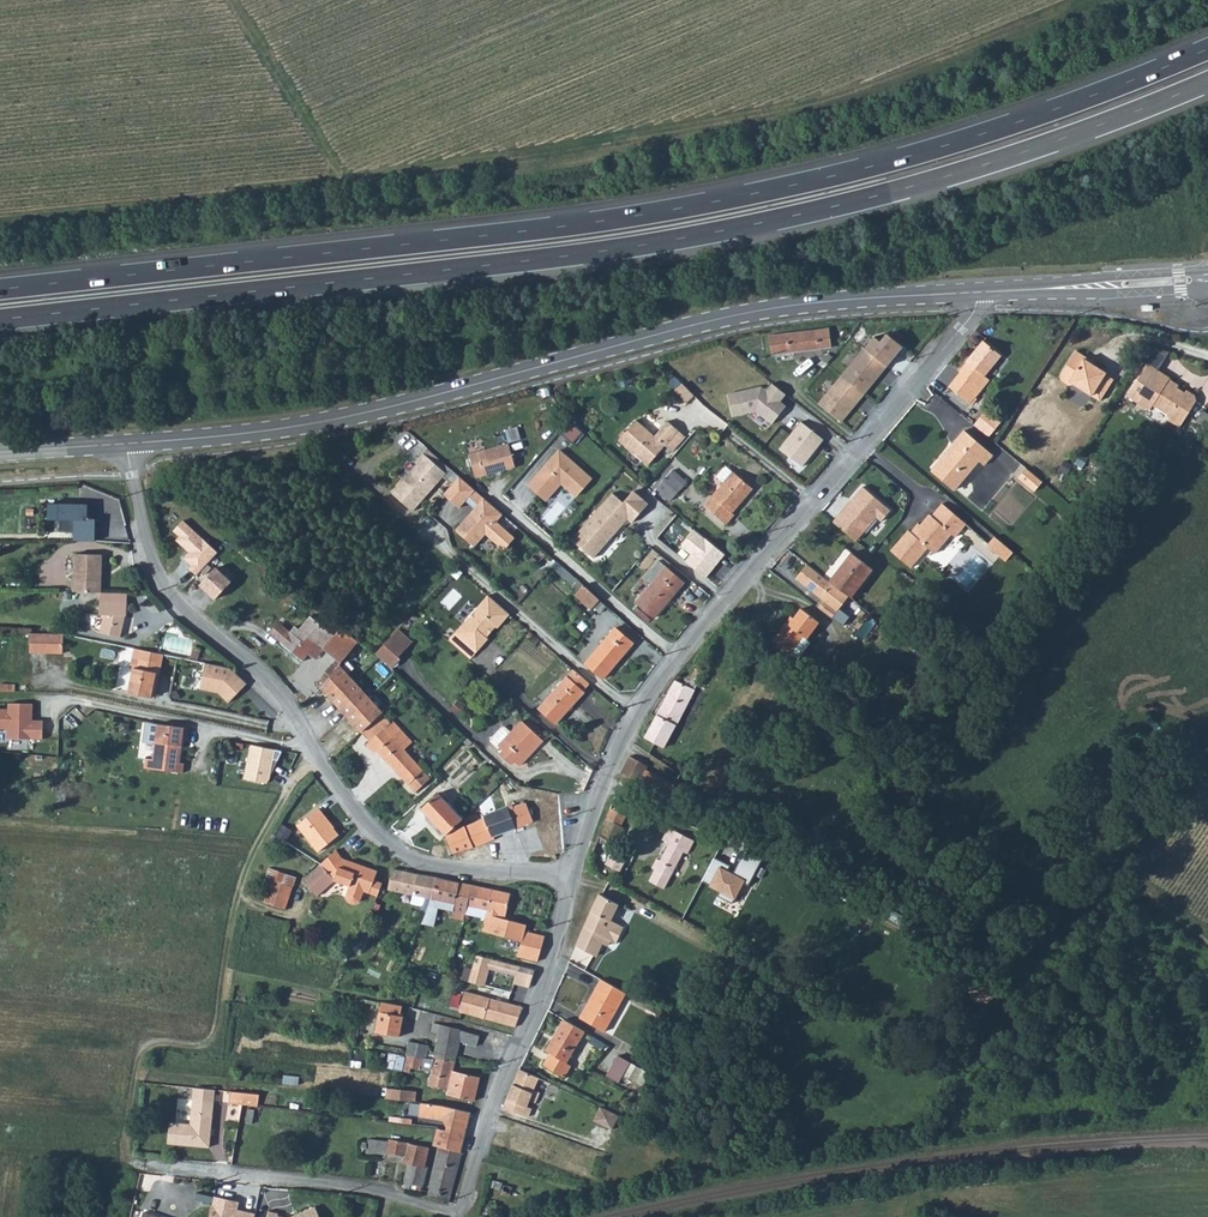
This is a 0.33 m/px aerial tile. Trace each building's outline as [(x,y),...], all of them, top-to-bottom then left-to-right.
[(768,334),(771,353),(830,346),(828,327),(768,334)] [(877,335),(867,348),(892,366),(908,345),(892,333),(886,342),(877,335)] [(970,403),(982,388),(990,378),(985,374),(1001,354),(983,339),(959,369),(961,371),(949,386),(970,403)] [(1149,343),(1143,359),(1162,366),(1168,350),(1149,343)] [(864,348),(842,375),(866,393),(887,366),(867,350),(864,348)] [(1086,356),(1076,350),(1061,375),(1062,379),(1070,384),(1074,383),(1100,400),(1106,391),(1098,386),(1105,374),(1106,372),(1094,364),(1084,358),(1086,356)] [(1171,377),(1152,363),(1130,397),(1151,409),(1154,404),(1171,415),(1169,418),(1181,426),(1197,400),(1196,394),(1187,389),(1186,391),(1179,387),(1169,380),(1170,378),(1171,377)] [(841,373),(818,401),(843,421),(866,393),(842,375),(841,373)] [(1114,379),(1105,374),(1098,386),(1106,391),(1114,379)] [(1180,384),(1170,378),(1169,380),(1179,387),(1180,384)] [(765,385),(729,394),(735,416),(759,411),(775,423),(788,406),(783,402),(790,393),(773,380),(768,387),(765,385)] [(690,401),(696,395),(684,383),(678,389),(690,401)] [(1207,423),(1207,414),(1202,411),(1196,422),(1206,427),(1207,423)] [(991,427),(996,421),(984,412),(980,417),(991,427)] [(646,427),(633,416),(616,436),(646,462),(663,443),(676,428),(664,418),(652,433),(650,435),(645,432),(646,427)] [(582,431),(569,419),(558,431),(571,443),(582,431)] [(803,421),(782,449),(805,466),(826,438),(803,421)] [(519,426),(508,428),(509,440),(520,438),(519,426)] [(672,451),(685,436),(676,428),(663,443),(672,451)] [(930,469),(954,489),(978,461),(984,465),(992,454),(963,429),(930,469)] [(514,465),(508,442),(468,452),(474,476),(514,465)] [(448,465),(426,445),(422,450),(444,470),(448,465)] [(416,461),(390,490),(410,508),(444,470),(422,450),(414,459),(416,461)] [(593,478),(560,450),(530,484),(540,493),(546,487),(553,493),(562,482),(577,496),(593,478)] [(703,505),(725,523),(733,514),(732,512),(752,488),(725,465),(716,476),(722,481),(703,505)] [(1041,480),(1024,467),(1017,476),(1033,490),(1041,480)] [(655,488),(670,500),(686,480),(672,468),(655,488)] [(457,474),(442,492),(458,506),(473,488),(457,474)] [(833,520),(856,539),(875,517),(881,522),(890,508),(863,486),(833,520)] [(553,493),(546,487),(540,493),(547,499),(553,493)] [(616,491),(576,539),(598,556),(630,516),(637,521),(652,503),(637,491),(628,501),(616,491)] [(501,512),(482,496),(455,528),(474,544),(485,531),(504,547),(514,535),(495,519),(501,512)] [(559,500),(547,514),(555,520),(567,506),(559,500)] [(909,531),(907,529),(889,550),(910,567),(927,547),(934,553),(951,534),(955,537),(966,524),(941,503),(930,515),(931,516),(922,526),(919,524),(912,533),(909,531)] [(93,506),(54,506),(53,520),(65,521),(65,533),(79,533),(79,543),(101,543),(101,521),(93,520),(93,506)] [(919,524),(922,526),(931,516),(930,515),(928,513),(919,524)] [(909,531),(912,533),(919,524),(917,522),(909,531)] [(683,545),(694,554),(688,562),(709,579),(729,554),(698,528),(683,545)] [(994,535),(986,544),(1005,560),(1013,551),(994,535)] [(826,578),(846,592),(849,595),(871,565),(848,550),(826,578)] [(75,591),(101,592),(101,554),(76,553),(75,591)] [(650,583),(665,565),(657,559),(643,576),(650,583)] [(806,564),(797,576),(824,596),(817,604),(831,615),(849,595),(846,592),(826,578),(806,564)] [(650,583),(634,601),(654,617),(684,581),(665,565),(650,583)] [(221,566),(205,585),(221,599),(237,581),(221,566)] [(570,587),(575,592),(582,584),(576,579),(570,587)] [(575,592),(573,594),(590,608),(592,606),(598,599),(587,589),(582,584),(575,592)] [(455,630),(477,649),(488,636),(486,635),(496,624),(497,626),(509,612),(488,593),(455,630)] [(592,606),(600,612),(606,606),(598,599),(592,606)] [(100,614),(104,614),(104,633),(126,637),(126,615),(128,615),(128,602),(101,601),(100,614)] [(789,652),(802,636),(806,638),(818,622),(800,608),(787,624),(785,623),(772,639),(789,652)] [(280,641),(302,659),(309,651),(317,641),(324,647),(340,660),(357,640),(340,627),(333,635),(308,615),(297,628),(293,633),(289,630),(280,641)] [(856,630),(869,640),(875,631),(862,621),(856,630)] [(289,630),(293,633),(297,628),(293,625),(289,630)] [(400,625),(383,643),(396,655),(413,637),(400,625)] [(584,661),(603,677),(633,641),(614,626),(584,661)] [(280,641),(289,630),(286,627),(276,638),(280,641)] [(31,653),(63,654),(64,634),(31,633),(31,653)] [(789,652),(797,658),(810,641),(806,638),(802,636),(789,652)] [(309,651),(319,652),(324,647),(317,641),(309,651)] [(383,643),(375,652),(388,664),(390,666),(398,657),(396,655),(383,643)] [(149,696),(153,672),(156,673),(158,662),(160,654),(132,648),(127,667),(133,668),(128,692),(149,696)] [(371,649),(366,654),(384,670),(388,664),(375,652),(371,649)] [(207,663),(203,689),(220,692),(231,703),(251,685),(235,667),(207,663)] [(319,685),(357,728),(379,709),(337,664),(319,685)] [(684,683),(694,688),(703,671),(693,665),(684,683)] [(547,696),(565,712),(584,690),(583,689),(589,682),(573,668),(547,696)] [(666,694),(686,704),(694,688),(684,683),(674,678),(666,694)] [(666,694),(643,736),(663,746),(686,704),(666,694)] [(547,696),(537,707),(555,722),(565,712),(547,696)] [(448,706),(455,712),(462,705),(455,699),(448,706)] [(44,738),(44,718),(35,717),(35,701),(10,700),(9,706),(0,706),(0,727),(9,727),(8,737),(44,738)] [(368,740),(389,721),(379,709),(357,728),(368,740)] [(368,740),(375,748),(414,791),(430,777),(404,748),(412,740),(392,719),(389,721),(368,740)] [(491,736),(491,739),(501,748),(497,752),(509,763),(513,759),(519,764),(541,739),(520,719),(510,730),(504,725),(501,725),(491,736)] [(154,755),(157,721),(145,720),(143,738),(151,738),(149,755),(154,755)] [(158,725),(154,760),(147,759),(145,768),(183,773),(184,763),(180,763),(183,738),(187,739),(188,728),(158,725)] [(461,740),(467,745),(471,741),(465,735),(461,740)] [(932,745),(925,737),(911,748),(918,757),(932,745)] [(368,740),(364,743),(372,751),(375,748),(368,740)] [(278,750),(253,745),(246,779),(271,784),(278,750)] [(619,774),(667,798),(675,783),(645,768),(646,765),(628,755),(619,771),(619,774)] [(444,835),(445,834),(446,833),(462,817),(438,791),(419,808),(444,835)] [(445,834),(452,852),(491,838),(491,836),(532,820),(525,800),(512,805),(511,803),(482,814),(483,819),(446,833),(445,834)] [(323,816),(317,807),(296,824),(318,850),(338,834),(332,828),(331,829),(322,817),(323,816)] [(597,833),(606,838),(603,844),(602,847),(609,851),(604,862),(619,870),(628,852),(614,845),(623,826),(620,825),(625,815),(609,807),(597,833)] [(323,816),(322,817),(331,829),(332,828),(333,827),(323,816)] [(648,880),(664,888),(683,850),(687,852),(693,840),(667,826),(661,838),(668,842),(658,859),(655,858),(650,866),(654,868),(648,880)] [(595,839),(603,844),(606,838),(597,833),(595,839)] [(335,849),(301,879),(316,896),(333,880),(348,886),(345,896),(346,899),(349,902),(355,903),(360,899),(363,891),(368,893),(376,870),(341,857),(335,849)] [(755,881),(733,869),(735,865),(721,858),(709,882),(726,891),(724,895),(742,905),(755,881)] [(261,888),(267,890),(263,901),(284,909),(295,877),(268,867),(261,888)] [(412,895),(424,898),(423,905),(421,912),(425,913),(431,896),(436,877),(392,868),(388,890),(412,895)] [(425,913),(433,915),(436,907),(452,911),(450,917),(463,920),(464,913),(471,885),(436,877),(431,896),(425,913)] [(464,913),(486,918),(487,911),(492,912),(505,915),(510,893),(471,885),(464,913)] [(574,946),(594,956),(600,942),(606,945),(608,940),(614,943),(623,927),(608,920),(616,903),(597,894),(574,946)] [(410,903),(423,905),(424,898),(412,895),(410,903)] [(613,917),(627,924),(635,910),(621,903),(613,917)] [(494,932),(522,939),(517,957),(538,962),(544,935),(524,930),(525,924),(504,918),(491,915),(489,922),(483,920),(481,929),(494,932)] [(481,929),(476,947),(490,951),(494,932),(481,929)] [(534,970),(476,954),(469,982),(483,985),(488,968),(515,976),(514,984),(528,987),(534,970)] [(585,1004),(578,1017),(604,1031),(625,992),(599,978),(594,986),(596,988),(587,1005),(585,1004)] [(466,1013),(471,993),(464,991),(458,1011),(466,1013)] [(466,1013),(483,1018),(488,997),(471,993),(466,1013)] [(483,1018),(514,1026),(522,1006),(488,997),(483,1018)] [(400,1003),(379,999),(374,1030),(398,1034),(402,1013),(399,1013),(400,1003)] [(562,1018),(544,1049),(549,1052),(542,1064),(563,1076),(570,1064),(566,1062),(584,1030),(562,1018)] [(432,1058),(456,1060),(459,1043),(475,1046),(478,1034),(432,1023),(430,1031),(437,1033),(432,1058)] [(405,1055),(422,1057),(426,1058),(428,1045),(407,1041),(405,1055)] [(402,1070),(404,1056),(388,1053),(385,1067),(402,1070)] [(402,1070),(409,1072),(410,1068),(420,1070),(422,1057),(405,1055),(404,1056),(402,1070)] [(420,1070),(430,1072),(432,1058),(426,1058),(422,1057),(420,1070)] [(427,1085),(446,1089),(452,1091),(454,1083),(477,1088),(480,1077),(453,1071),(456,1060),(432,1058),(430,1072),(427,1085)] [(634,1083),(641,1069),(628,1062),(621,1076),(634,1083)] [(502,1107),(527,1116),(530,1108),(526,1106),(529,1100),(534,1102),(538,1091),(533,1089),(538,1077),(518,1068),(502,1107)] [(634,1083),(641,1086),(648,1073),(641,1069),(634,1083)] [(282,1083),(297,1084),(298,1076),(282,1075),(282,1083)] [(446,1089),(445,1094),(474,1101),(477,1088),(454,1083),(452,1091),(446,1089)] [(384,1099),(415,1102),(416,1091),(385,1087),(384,1099)] [(170,1122),(168,1143),(208,1147),(213,1090),(193,1088),(190,1124),(170,1122)] [(243,1105),(244,1094),(229,1093),(228,1104),(243,1105)] [(258,1107),(259,1095),(244,1094),(243,1105),(258,1107)] [(422,1103),(420,1119),(440,1121),(444,1127),(443,1131),(435,1128),(431,1145),(439,1147),(460,1152),(470,1111),(448,1106),(422,1103)] [(598,1106),(592,1120),(611,1129),(618,1115),(598,1106)] [(244,1123),(252,1124),(254,1109),(246,1108),(244,1123)] [(401,1187),(409,1189),(410,1184),(422,1186),(427,1166),(425,1166),(429,1146),(388,1139),(387,1141),(369,1138),(367,1152),(385,1154),(385,1153),(402,1156),(401,1162),(406,1163),(401,1187)] [(427,1194),(448,1200),(460,1152),(439,1147),(427,1194)] [(490,1186),(499,1188),(501,1181),(492,1178),(490,1186)] [(500,1193),(509,1195),(511,1185),(502,1183),(500,1193)] [(409,1189),(421,1193),(422,1186),(410,1184),(409,1189)] [(315,1205),(287,1216),(320,1216),(315,1205)] [(243,1213),(220,1208),(218,1216),(242,1216),(243,1213)]
